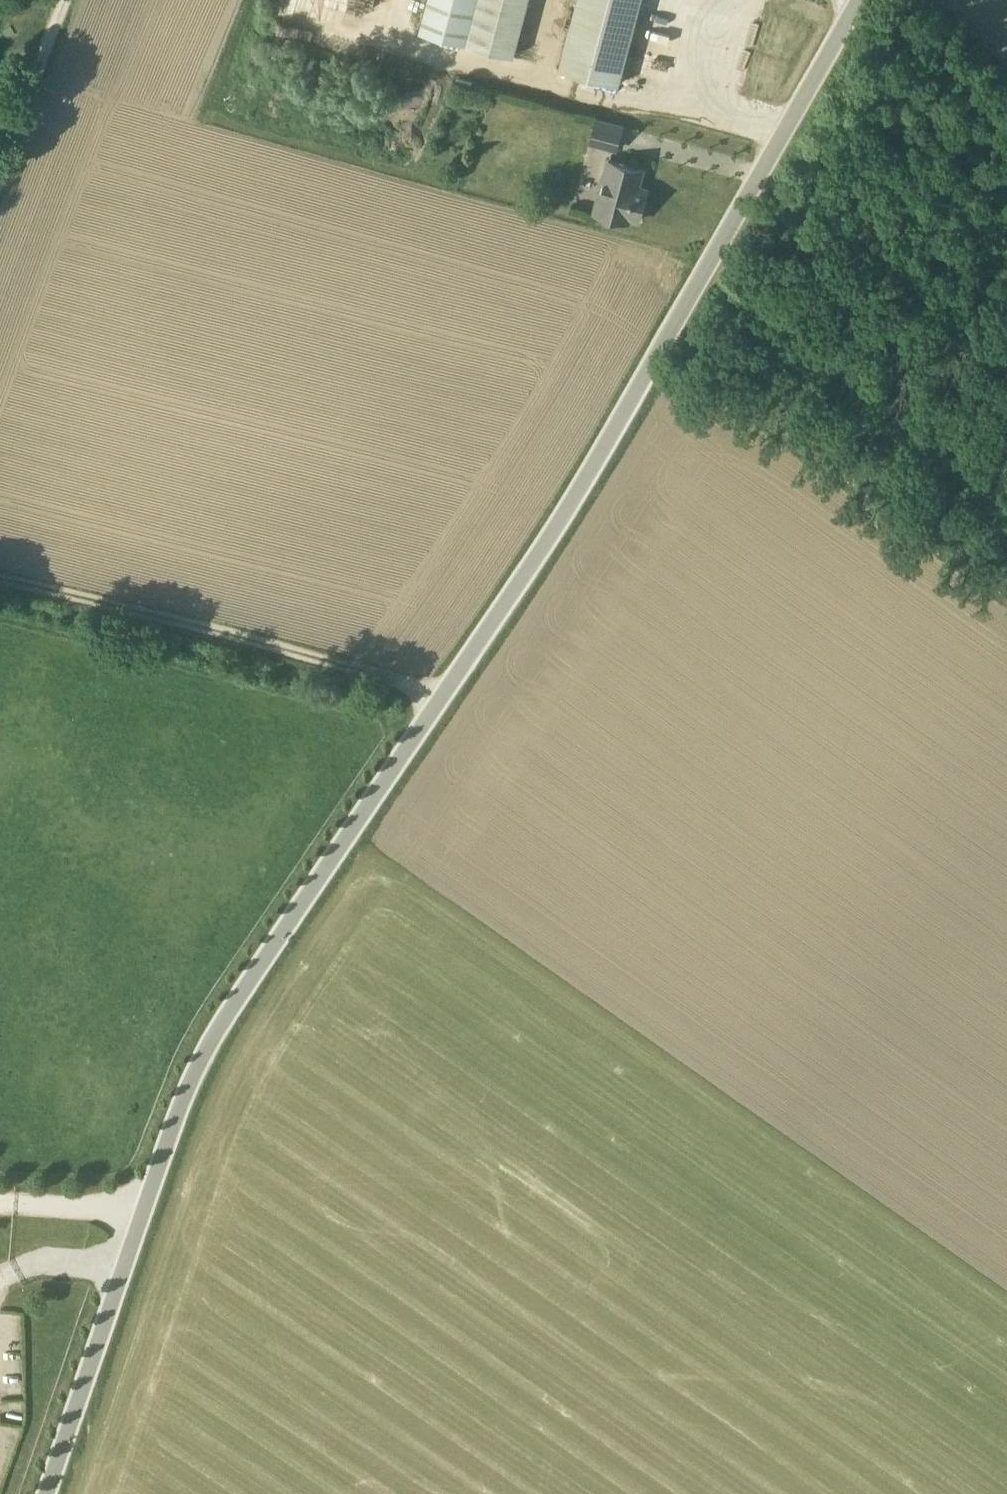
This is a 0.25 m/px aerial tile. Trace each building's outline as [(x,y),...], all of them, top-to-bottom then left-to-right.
[(528,0),(428,0),(420,30),(513,55),(528,0)] [(560,68),(619,84),(641,0),(578,0),(560,68)] [(590,141),(617,149),(623,126),(596,118),(590,141)] [(647,189),(638,186),(643,168),(609,159),(594,211),(628,221),(629,217),(639,220),(647,189)]
